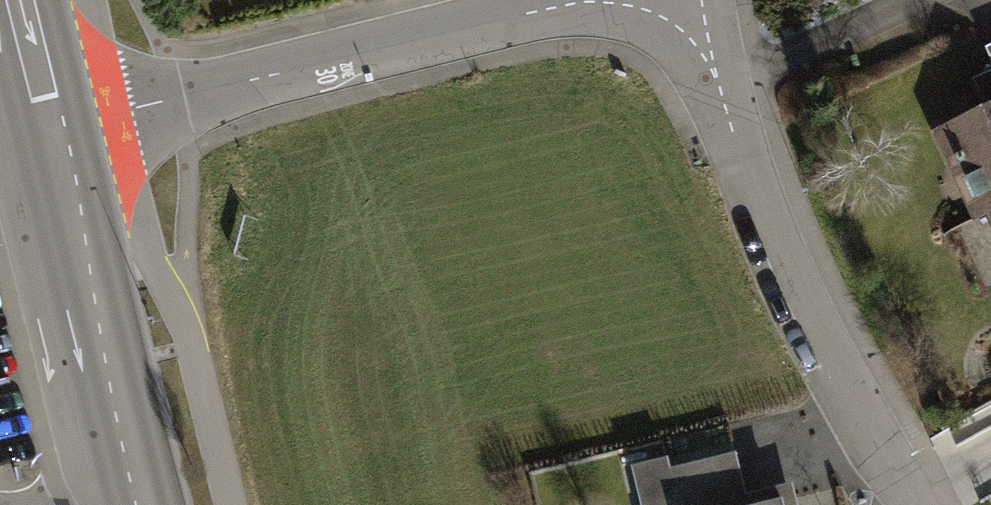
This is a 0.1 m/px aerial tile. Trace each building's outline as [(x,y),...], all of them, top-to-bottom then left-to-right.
[(937,133),(977,216),(990,209),(990,108),(937,133)] [(670,468),(672,480),(637,489),(641,504),(749,504),(736,452),(670,468)]
